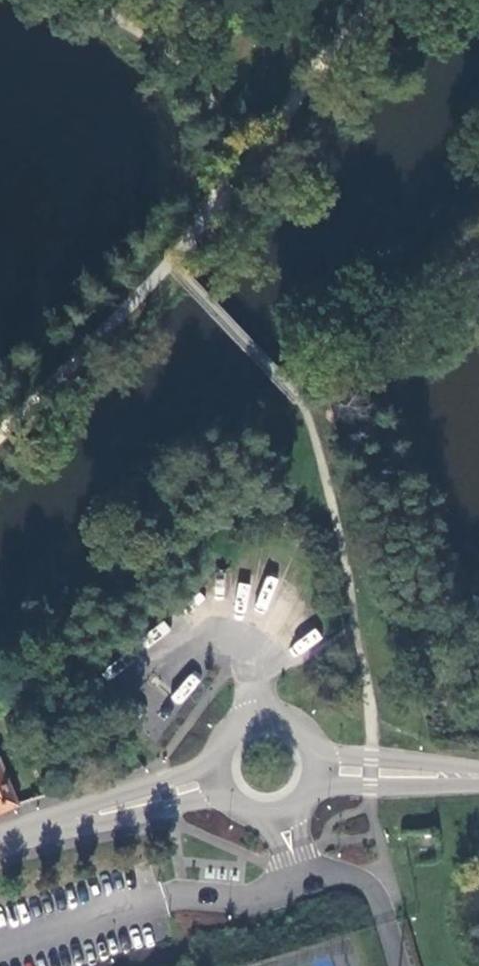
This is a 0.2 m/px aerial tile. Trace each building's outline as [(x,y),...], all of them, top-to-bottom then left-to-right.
[(11,810),(0,781),(0,814),(11,810)]
